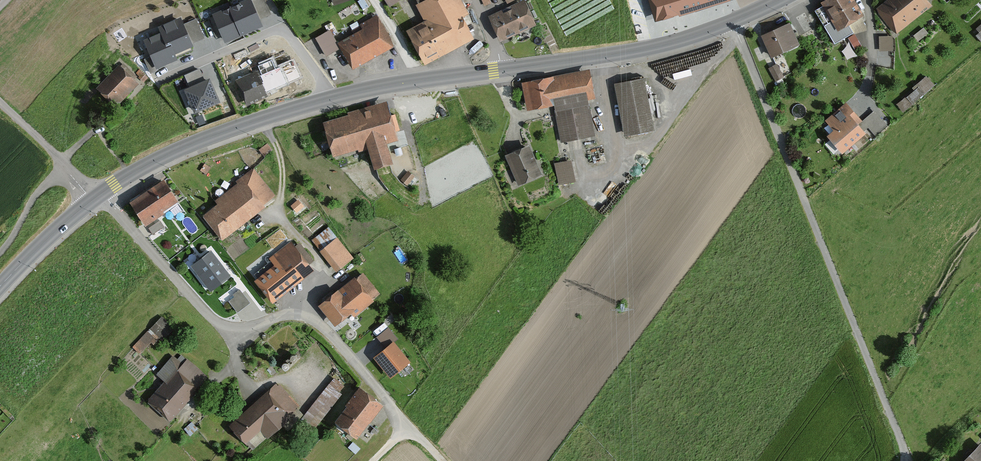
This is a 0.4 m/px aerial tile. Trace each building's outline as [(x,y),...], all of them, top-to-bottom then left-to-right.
[(213,16),(225,42),(262,26),(251,0),(248,0),(213,16)] [(260,19),(270,14),(264,0),(252,0),(260,19)] [(410,32),(428,67),(476,42),(465,21),(471,18),(461,0),(428,0),(419,5),(416,7),(425,24),(410,32)] [(654,25),(730,3),(729,0),(646,0),(654,25)] [(822,4),(839,32),(865,17),(855,0),(828,0),(822,4)] [(877,9),(895,33),(932,6),(927,0),(890,0),(877,9)] [(526,1),(490,17),(502,44),(538,28),(526,1)] [(363,31),(338,43),(332,31),(318,38),(326,56),(341,48),(352,70),(394,50),(378,16),(360,25),(363,31)] [(161,35),(146,40),(157,68),(177,60),(174,53),(192,46),(181,17),(157,27),(161,35)] [(790,25),(762,37),(772,60),(800,48),(790,25)] [(894,49),(894,36),(881,36),(881,49),(894,49)] [(240,62),(252,62),(253,50),(240,50),(240,62)] [(257,73),(235,82),(245,108),(268,99),(266,93),(302,78),(294,59),(279,65),(275,57),(254,65),(257,73)] [(774,78),(782,76),(779,63),(771,65),(774,78)] [(139,86),(119,66),(96,88),(117,109),(139,86)] [(591,71),(522,83),(527,112),(555,107),(561,144),(596,138),(590,103),(596,101),(591,71)] [(210,80),(185,90),(194,112),(219,102),(210,80)] [(926,80),(896,107),(903,115),(934,89),(926,80)] [(645,81),(615,87),(625,138),(655,132),(645,81)] [(846,103),(825,122),(834,132),(828,138),(844,155),(867,134),(873,140),(886,129),(874,114),(863,123),(846,103)] [(349,118),(324,125),(335,160),(370,149),(377,172),(395,167),(389,148),(401,144),(389,104),(349,116),(349,118)] [(530,146),(506,157),(519,189),(544,179),(530,146)] [(572,162),(555,166),(559,187),(576,183),(572,162)] [(221,208),(206,219),(222,242),(267,211),(265,209),(276,201),(255,172),(238,184),(241,188),(218,204),(221,208)] [(182,207),(168,184),(133,206),(147,229),(182,207)] [(337,273),(355,259),(329,226),(311,240),(337,273)] [(267,271),(254,281),(273,305),(314,273),(291,244),(263,265),(267,271)] [(230,279),(211,253),(192,268),(211,293),(230,279)] [(355,278),(320,308),(340,331),(380,296),(363,276),(357,281),(355,278)] [(234,298),(229,302),(237,313),(250,303),(239,290),(232,295),(234,298)] [(162,314),(133,346),(144,357),(174,324),(162,314)] [(374,358),(391,379),(411,363),(394,342),(374,358)] [(165,385),(150,402),(171,421),(208,380),(188,361),(182,367),(173,359),(156,377),(165,385)] [(312,430),(348,386),(335,377),(300,420),(312,430)] [(276,384),(229,426),(246,445),(263,430),(271,438),(301,411),(276,384)] [(348,411),(337,425),(358,441),(384,408),(361,389),(345,408),(348,411)] [(964,460),(980,460),(980,442),(964,460)]
